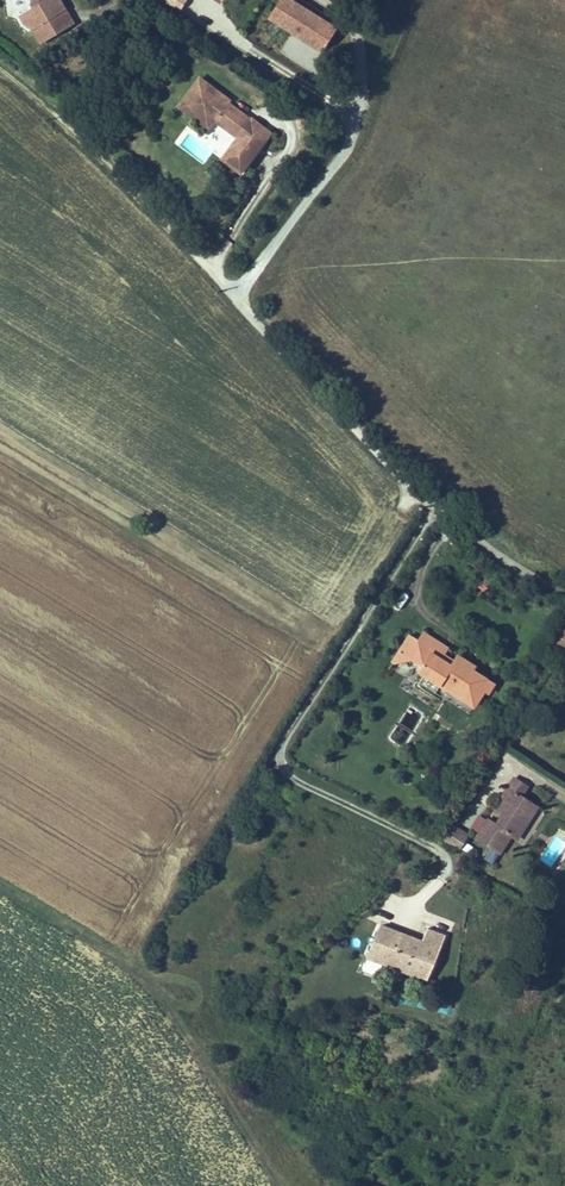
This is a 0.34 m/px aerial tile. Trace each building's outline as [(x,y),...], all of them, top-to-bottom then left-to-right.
[(8,14),(28,10),(26,0),(5,0),(8,14)] [(60,0),(46,0),(19,16),(40,47),(75,23),(60,0)] [(164,2),(180,11),(186,0),(165,0),(164,2)] [(290,0),(280,0),(268,20),(325,52),(339,28),(290,0)] [(199,75),(179,104),(196,116),(203,105),(216,114),(215,116),(239,133),(232,143),(252,156),(273,135),(252,115),(228,98),(222,94),(223,92),(199,75)] [(203,105),(196,116),(205,128),(215,116),(216,114),(203,105)] [(252,156),(232,143),(220,159),(243,173),(252,156)] [(482,576),(474,588),(484,595),(492,583),(482,576)] [(401,594),(391,607),(396,611),(407,598),(401,594)] [(555,658),(564,663),(564,662),(564,620),(545,651),(555,658)] [(419,646),(410,640),(401,655),(423,669),(420,675),(425,678),(441,688),(460,701),(463,695),(480,707),(487,694),(490,696),(496,687),(480,676),(481,674),(462,662),(459,667),(448,660),(436,653),(440,647),(424,638),(419,646)] [(440,647),(436,653),(448,660),(451,655),(440,647)] [(441,688),(425,678),(417,690),(433,701),(441,688)] [(463,695),(460,701),(476,712),(480,707),(463,695)] [(522,796),(511,788),(493,813),(502,819),(492,833),(484,828),(471,845),(494,861),(506,843),(509,846),(523,826),(518,823),(526,812),(516,805),(522,796)] [(523,826),(509,846),(511,847),(532,817),(526,812),(518,823),(523,826)] [(442,840),(458,850),(469,835),(452,824),(442,840)] [(377,932),(363,963),(424,987),(442,944),(423,936),(417,950),(377,932)]
